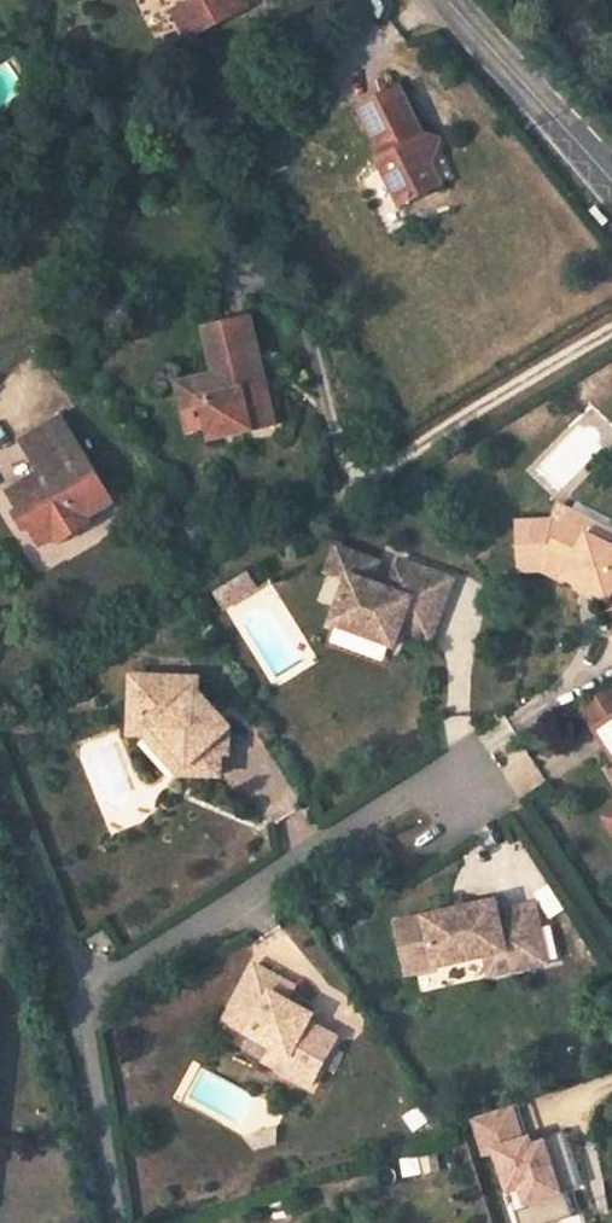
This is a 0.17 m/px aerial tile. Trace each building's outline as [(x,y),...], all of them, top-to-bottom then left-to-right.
[(175,10),(190,38),(248,7),(244,0),(192,0),(175,10)] [(429,139),(404,90),(363,109),(388,158),(381,163),(405,205),(445,185),(422,143),(429,139)] [(432,161),(445,140),(432,137),(429,139),(422,143),(432,161)] [(266,374),(253,318),(208,329),(219,375),(181,384),(189,419),(209,414),(215,439),(255,430),(251,416),(273,409),(269,386),(262,387),(259,376),(266,374)] [(269,386),(266,374),(259,376),(262,387),(269,386)] [(255,430),(277,425),(273,409),(251,416),(255,430)] [(117,501),(65,416),(37,432),(52,457),(38,465),(43,474),(10,494),(20,510),(14,513),(26,534),(31,530),(42,548),(56,539),(61,547),(96,524),(91,517),(117,501)] [(37,432),(24,441),(38,465),(52,457),(37,432)] [(611,611),(611,547),(591,537),(597,526),(573,514),(565,529),(555,524),(522,528),(527,576),(548,574),(547,566),(571,567),(571,571),(586,583),(589,580),(598,589),(595,592),(608,605),(611,611)] [(597,526),(591,537),(611,547),(611,533),(597,526)] [(348,584),(332,626),(395,649),(401,631),(406,618),(436,629),(453,583),(400,563),(389,593),(371,586),(379,565),(337,550),(327,576),(348,584)] [(235,603),(255,590),(246,575),(225,588),(235,603)] [(235,603),(225,588),(215,594),(224,609),(235,603)] [(431,642),(436,629),(406,618),(401,631),(431,642)] [(200,683),(137,679),(135,706),(146,707),(144,728),(153,738),(157,733),(192,773),(192,778),(220,780),(221,758),(229,758),(231,731),(199,696),(200,683)] [(583,709),(599,732),(597,733),(611,757),(611,690),(583,709)] [(146,707),(135,706),(134,725),(178,777),(192,778),(192,773),(157,733),(153,738),(144,728),(146,707)] [(497,904),(399,925),(409,974),(488,958),(507,954),(512,974),(549,965),(536,907),(500,916),(497,904)] [(512,974),(507,954),(488,958),(492,977),(512,974)] [(283,981),(258,967),(227,1023),(275,1049),(291,1057),(283,1071),(313,1088),(339,1039),(311,1024),(316,1017),(289,1003),(275,996),(283,981)] [(297,989),(283,981),(275,996),(289,1003),(297,989)] [(283,1071),(291,1057),(275,1049),(267,1063),(283,1071)] [(473,1119),(486,1157),(494,1155),(505,1199),(516,1196),(523,1222),(575,1222),(579,1222),(571,1193),(587,1188),(570,1134),(527,1145),(515,1106),(473,1119)]
